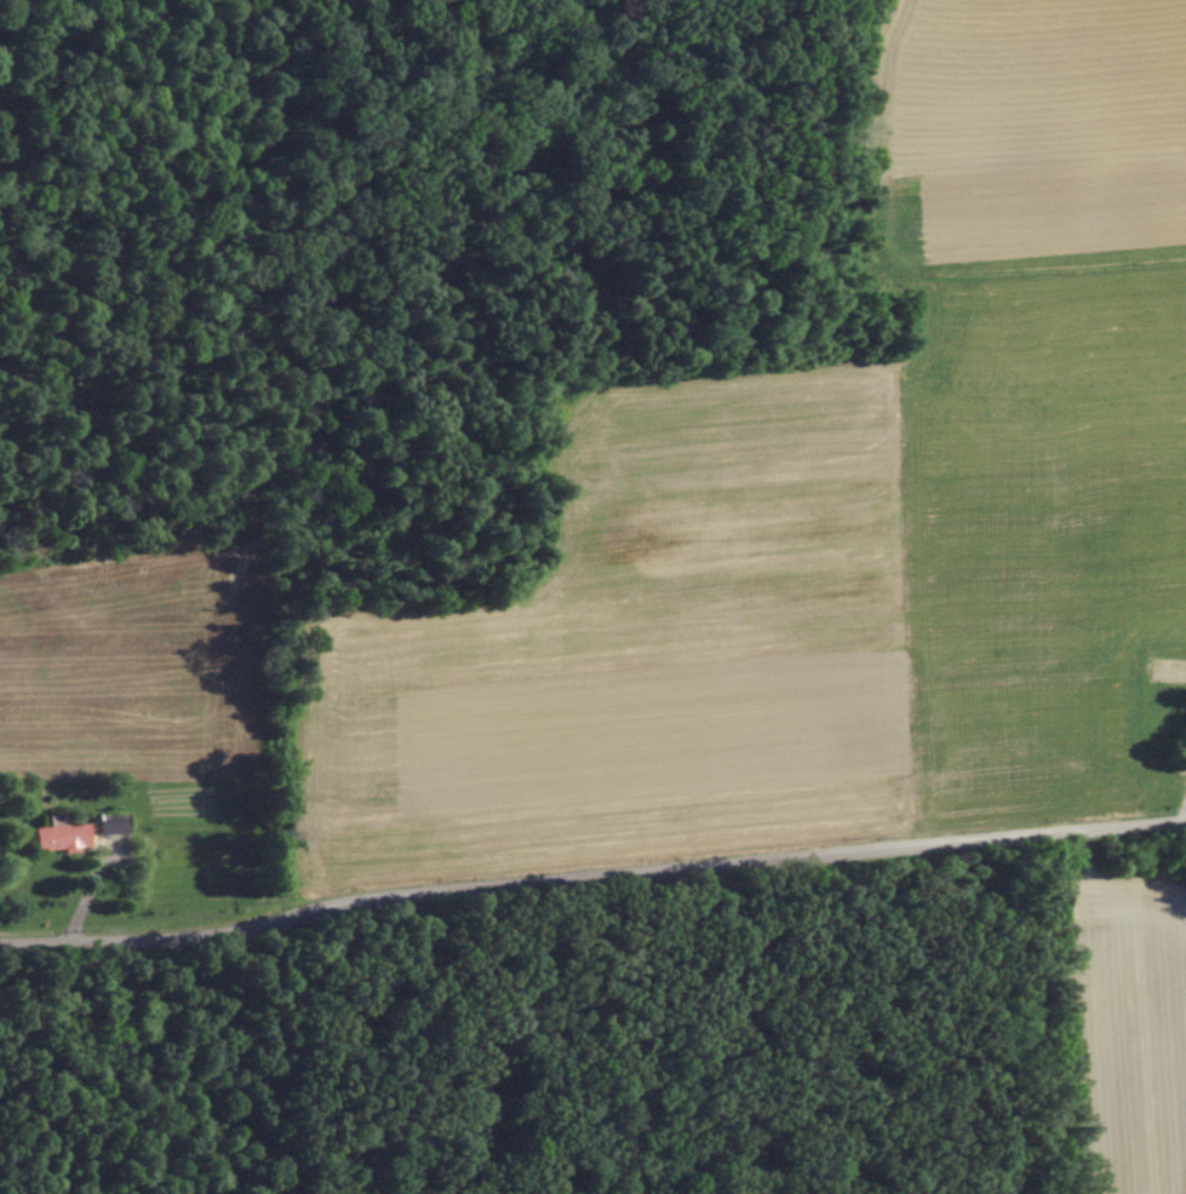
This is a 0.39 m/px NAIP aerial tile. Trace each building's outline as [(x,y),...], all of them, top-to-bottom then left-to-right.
[(120,811),(95,812),(95,833),(120,832),(120,811)] [(28,827),(30,849),(59,846),(59,850),(85,847),(82,821),(28,827)]
